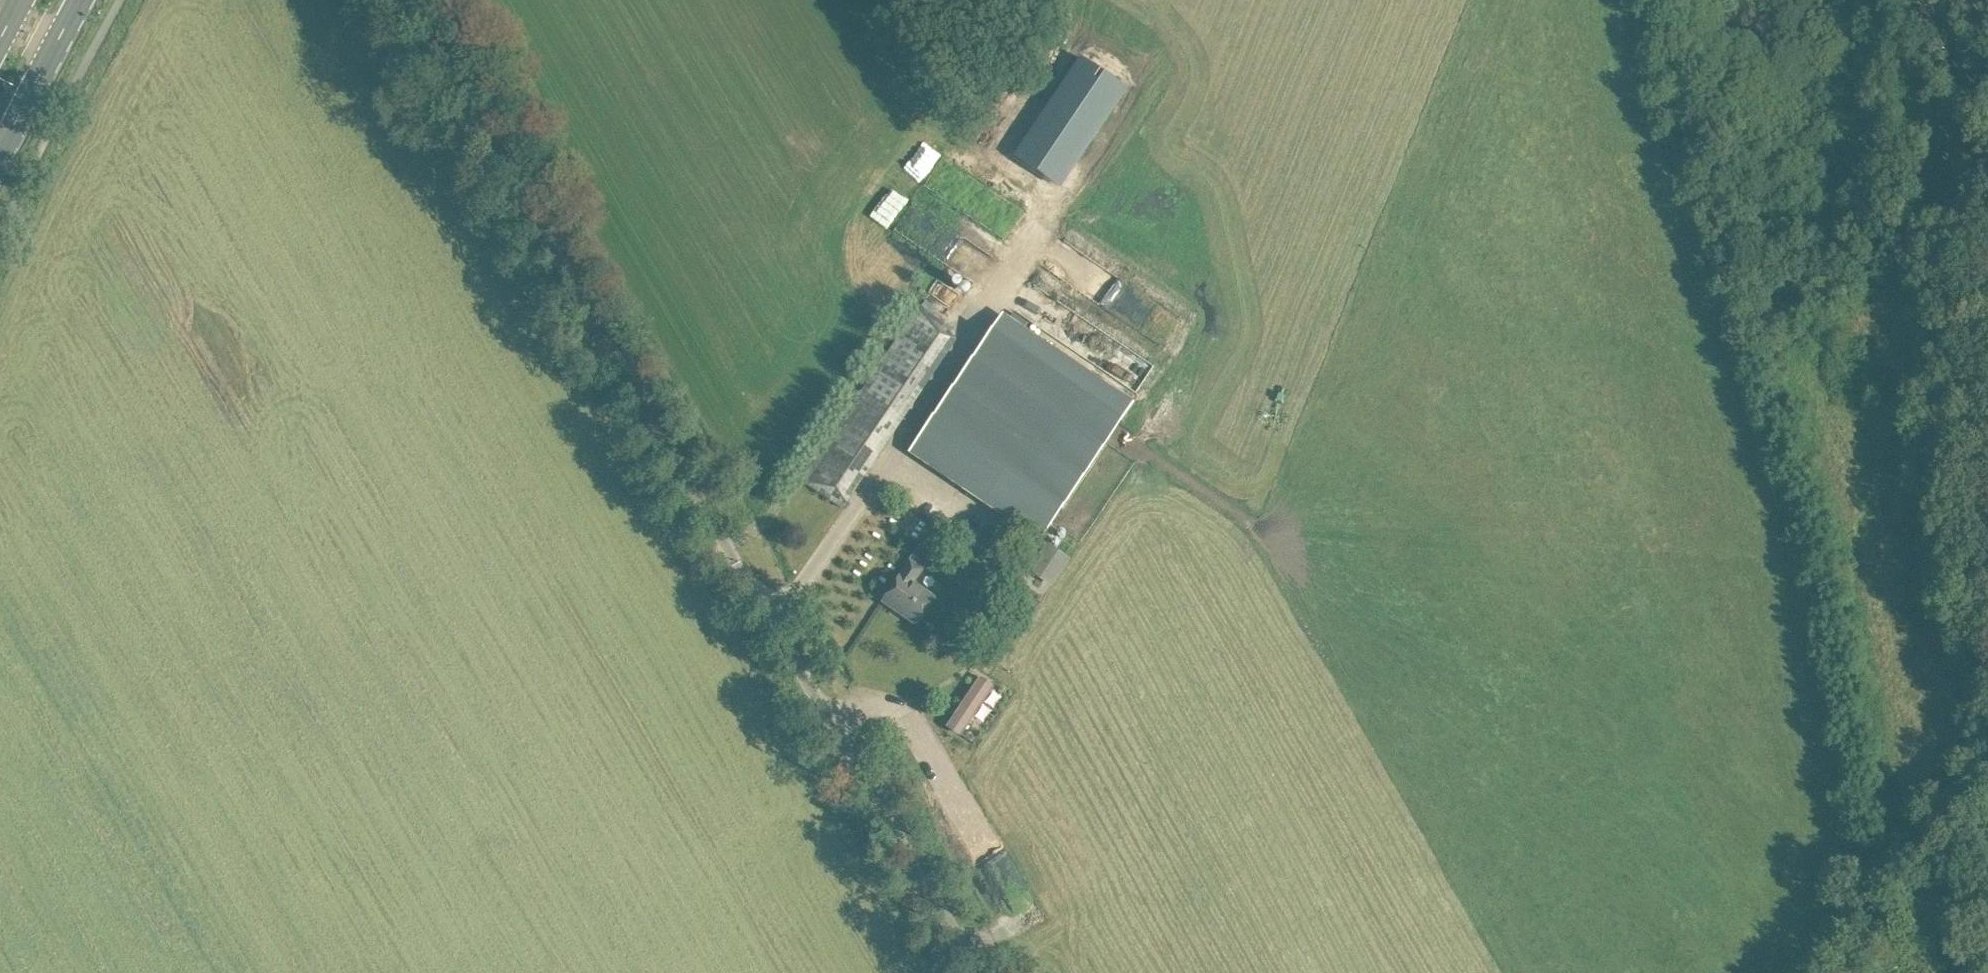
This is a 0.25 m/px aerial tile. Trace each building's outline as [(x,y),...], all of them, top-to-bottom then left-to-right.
[(910,207),(895,233),(966,271),(981,244),(910,207)] [(847,508),(955,332),(913,306),(805,482),(847,508)] [(1001,318),(910,452),(1039,541),(1041,539),(1111,435),(1131,406),(1001,318)] [(1056,583),(1072,559),(1061,552),(1047,543),(1031,567),(1056,583)] [(924,571),(935,555),(921,545),(910,562),(924,571)] [(935,598),(912,582),(921,569),(910,562),(901,575),(882,602),(917,625),(935,598)] [(979,679),(948,726),(963,736),(994,689),(979,679)] [(958,848),(1002,939),(1041,920),(998,829),(958,848)]
